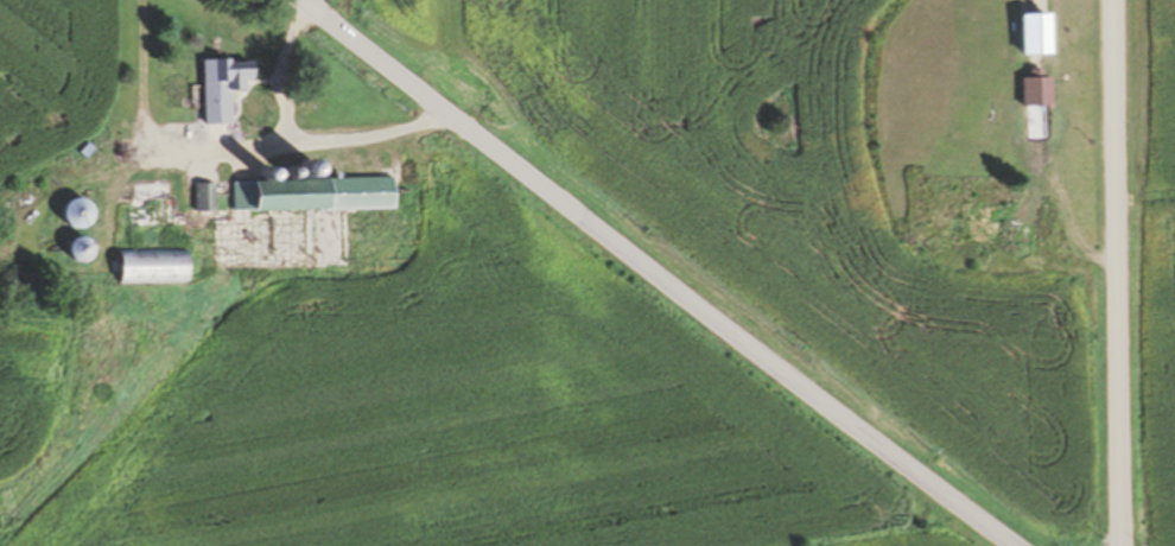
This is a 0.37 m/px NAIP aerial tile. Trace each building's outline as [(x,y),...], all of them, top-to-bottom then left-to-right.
[(207,59),(208,88),(196,89),(196,107),(209,106),(209,125),(236,123),(235,90),(249,89),(249,80),(258,80),(258,63),(236,64),(235,59),(207,59)] [(234,180),(396,178),(398,210),(235,212),(234,180)] [(135,183),(135,199),(171,199),(171,183),(135,183)] [(201,183),(201,211),(218,211),(218,183),(201,183)] [(80,198),(69,220),(87,229),(98,208),(80,198)] [(131,210),(131,227),(160,227),(159,210),(131,210)] [(85,261),(98,246),(84,235),(71,250),(85,261)] [(122,250),(122,282),(186,282),(186,250),(122,250)]
